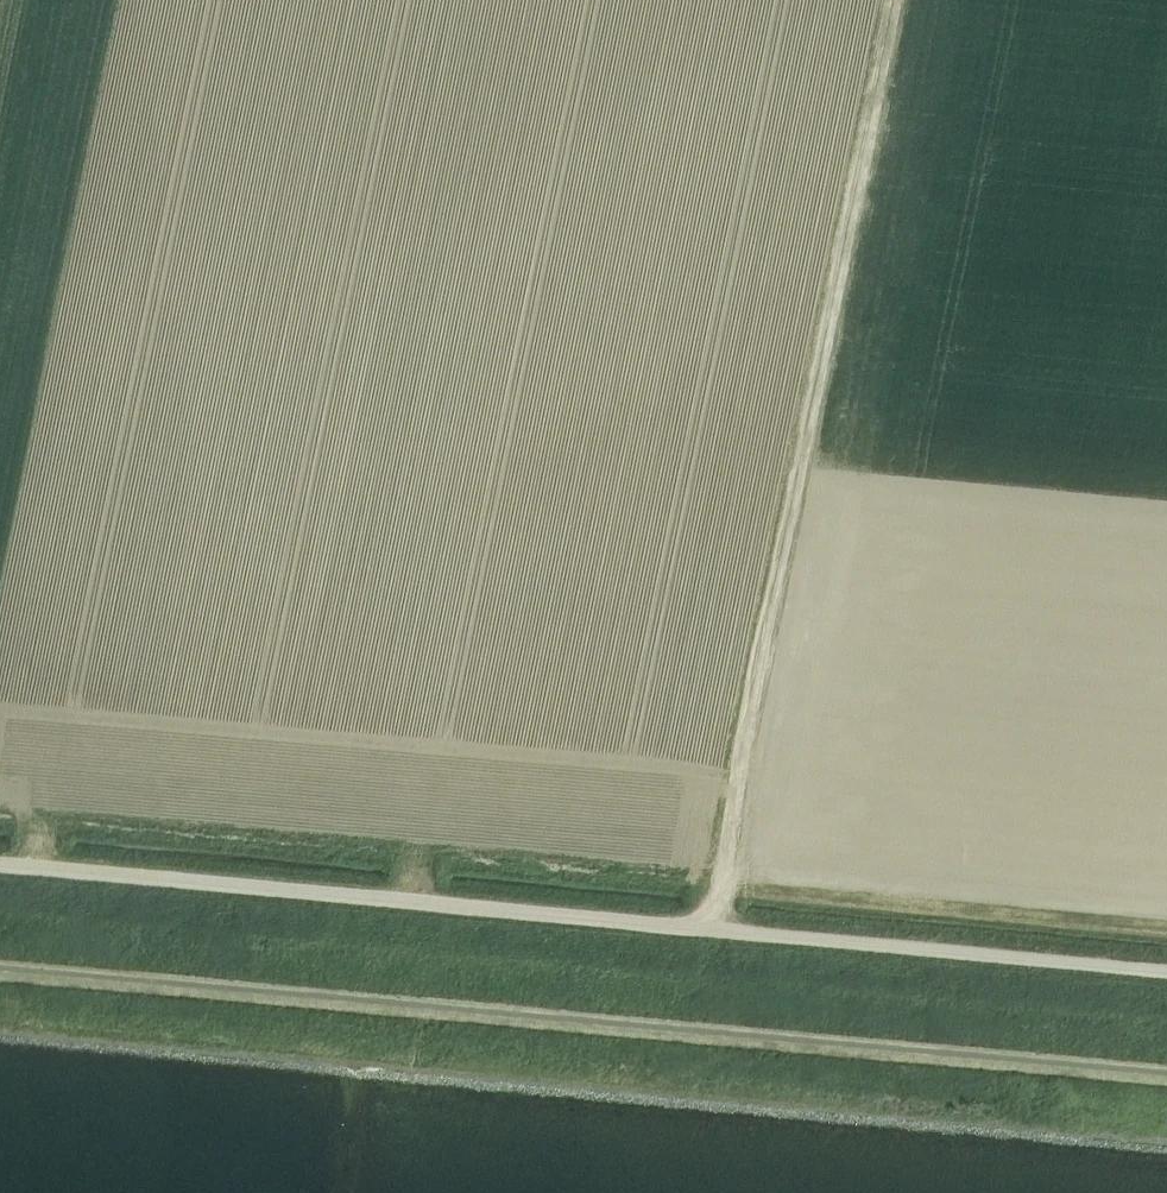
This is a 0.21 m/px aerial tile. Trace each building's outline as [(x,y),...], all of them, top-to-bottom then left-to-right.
[(701,654),(702,650),(700,650),(699,654),(695,653),(692,664),(702,666),(704,655),(701,654)]
